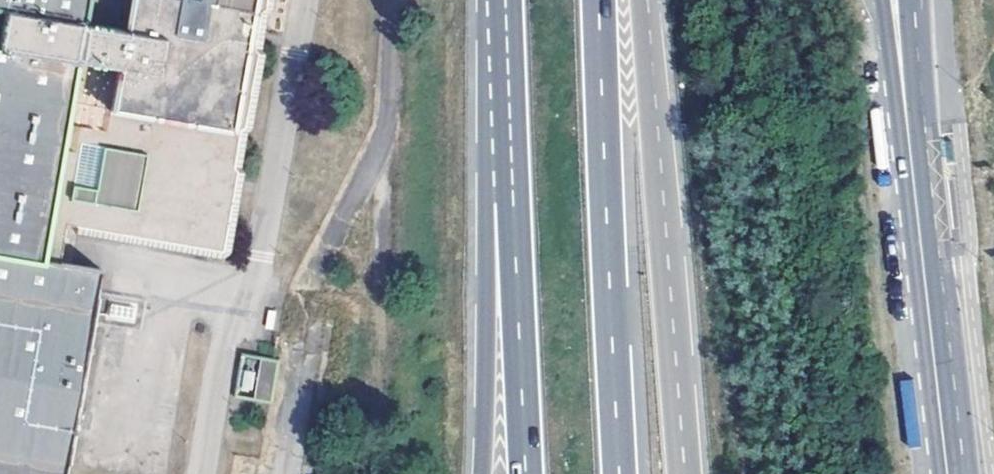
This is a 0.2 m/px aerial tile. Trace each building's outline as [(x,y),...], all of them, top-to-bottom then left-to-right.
[(101,268),(59,260),(65,221),(210,245),(252,0),(0,0),(0,473),(66,473),(101,268)] [(955,162),(954,141),(945,142),(946,163),(955,162)] [(235,394),(271,400),(279,361),(243,354),(235,394)]
